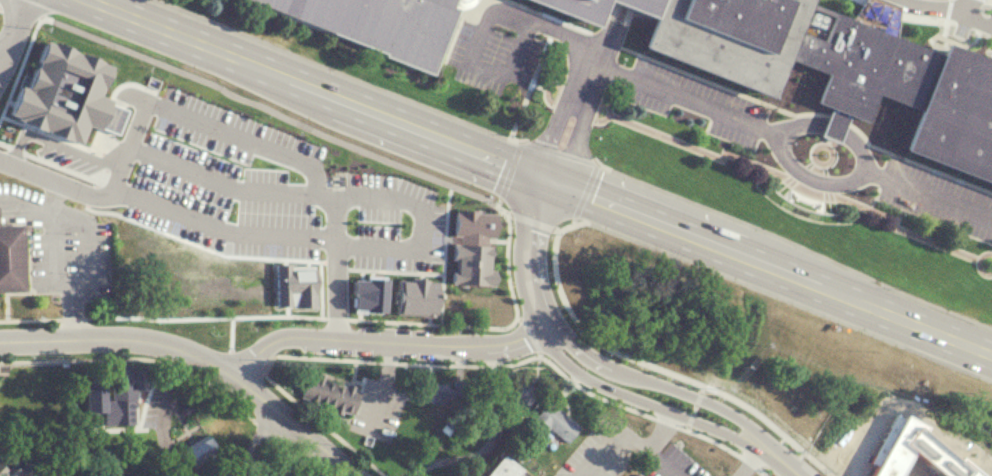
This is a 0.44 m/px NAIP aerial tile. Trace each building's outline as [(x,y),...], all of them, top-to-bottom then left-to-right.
[(424,80),(225,0),(446,0),(444,7),(452,10),(424,80)] [(583,28),(513,0),(594,0),(583,28)] [(615,7),(597,0),(802,0),(801,2),(847,21),(856,0),(894,0),(892,35),(928,48),(933,34),(991,55),(991,195),(891,154),(909,110),(870,94),(860,120),(810,100),(821,72),(779,55),(760,101),(636,51),(648,21),(615,7)] [(23,291),(22,223),(0,224),(0,292),(23,291)] [(168,242),(168,286),(262,285),(262,284),(303,284),(303,240),(168,242)] [(132,403),(132,390),(144,390),(143,368),(109,368),(110,404),(132,403)] [(351,416),(359,388),(305,373),(297,401),(351,416)] [(508,403),(528,402),(527,379),(506,380),(508,403)] [(443,403),(443,384),(421,384),(421,403),(443,403)] [(521,430),(535,441),(547,428),(564,443),(577,427),(546,400),(521,430)] [(464,414),(458,408),(444,422),(449,427),(464,414)] [(870,462),(854,453),(845,465),(834,457),(828,466),(840,475),(988,475),(991,471),(991,459),(974,445),(957,466),(923,437),(925,433),(904,421),(897,413),(870,462)] [(11,451),(18,439),(4,432),(0,440),(0,445),(11,451)] [(188,469),(215,455),(204,435),(177,449),(188,469)] [(524,472),(504,455),(486,475),(521,475),(524,472)] [(14,465),(0,465),(0,475),(14,475),(14,465)]
